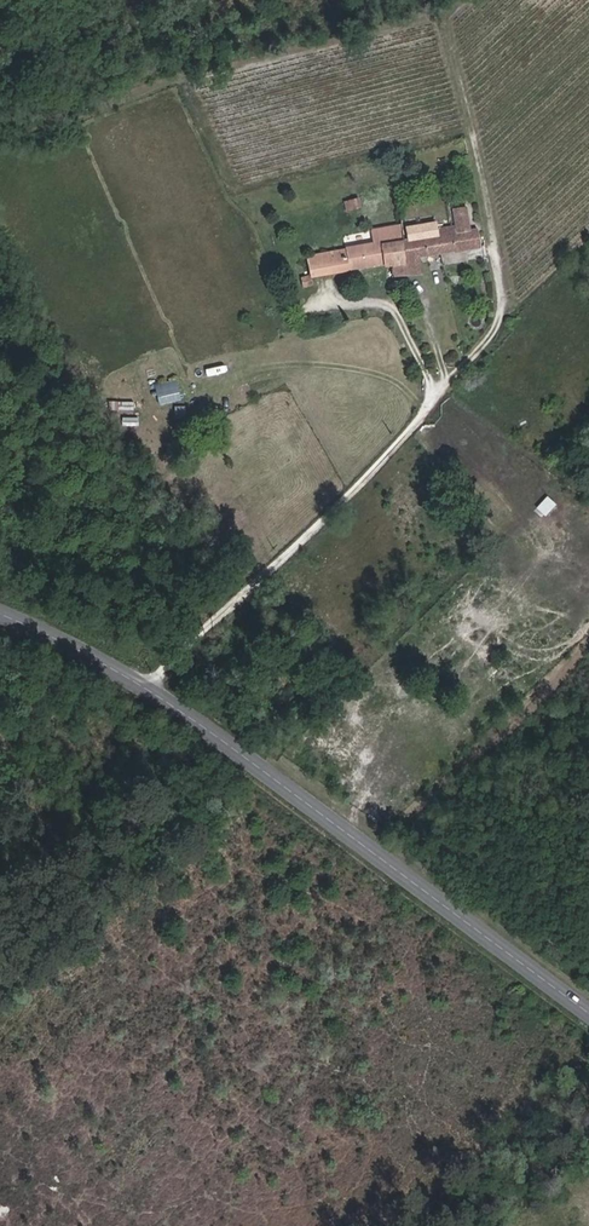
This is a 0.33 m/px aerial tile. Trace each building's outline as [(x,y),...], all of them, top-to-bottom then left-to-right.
[(357,199),(349,200),(351,208),(359,206),(357,199)] [(456,226),(457,232),(469,230),(465,206),(453,208),(456,226)] [(435,223),(407,227),(410,240),(404,241),(402,241),(405,263),(392,263),(392,275),(419,273),(416,257),(438,253),(436,236),(438,236),(437,229),(435,223)] [(310,276),(311,276),(392,262),(392,263),(405,263),(402,241),(404,241),(402,226),(372,231),(374,244),(307,256),(310,276)] [(451,227),(437,229),(438,236),(452,233),(451,227)] [(469,230),(457,232),(452,233),(438,236),(436,236),(438,253),(448,252),(461,250),(480,247),(477,229),(469,230)] [(310,276),(302,278),(304,286),(312,284),(311,276),(310,276)] [(177,382),(156,386),(159,404),(180,400),(177,382)] [(544,515),(555,502),(546,494),(535,507),(544,515)]
